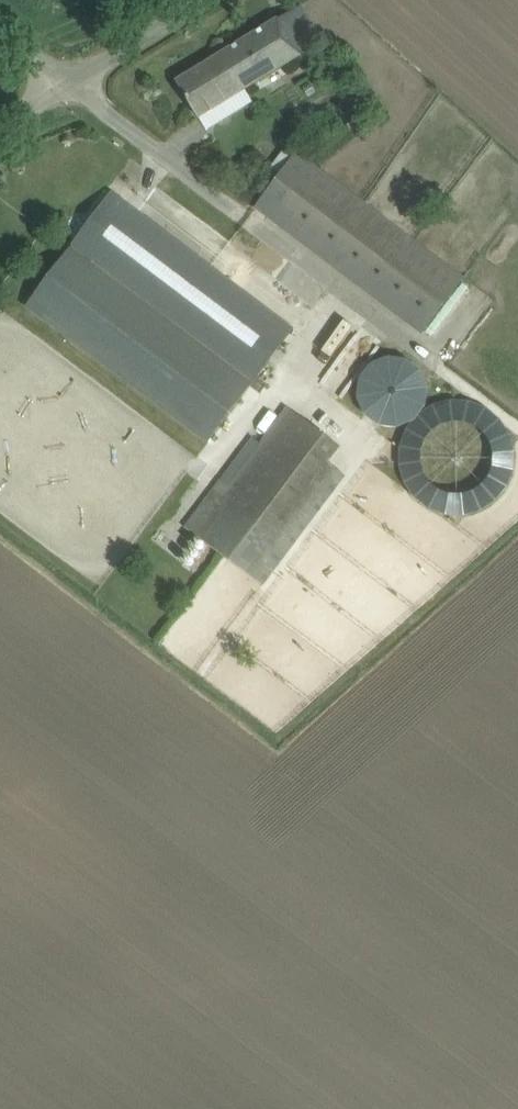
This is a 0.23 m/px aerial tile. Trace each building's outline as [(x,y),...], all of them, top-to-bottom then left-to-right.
[(324,41),(302,5),(177,81),(199,118),(324,41)] [(465,278),(297,153),(256,208),(424,333),(465,278)] [(293,329),(112,193),(26,309),(206,445),(293,329)] [(373,361),(383,368),(389,358),(379,351),(373,361)] [(230,485),(222,479),(186,529),(263,585),(346,475),(329,462),(340,447),(288,408),(230,485)] [(426,558),(440,562),(455,561),(476,555),(484,548),(491,541),(502,522),(505,511),(505,502),(503,488),(499,477),(492,464),(486,458),(478,452),(468,447),(455,443),(445,443),(433,445),(421,449),(408,455),(400,464),(392,479),(389,487),(388,496),(388,508),(389,518),(394,530),(401,541),(411,551),(426,558)]
